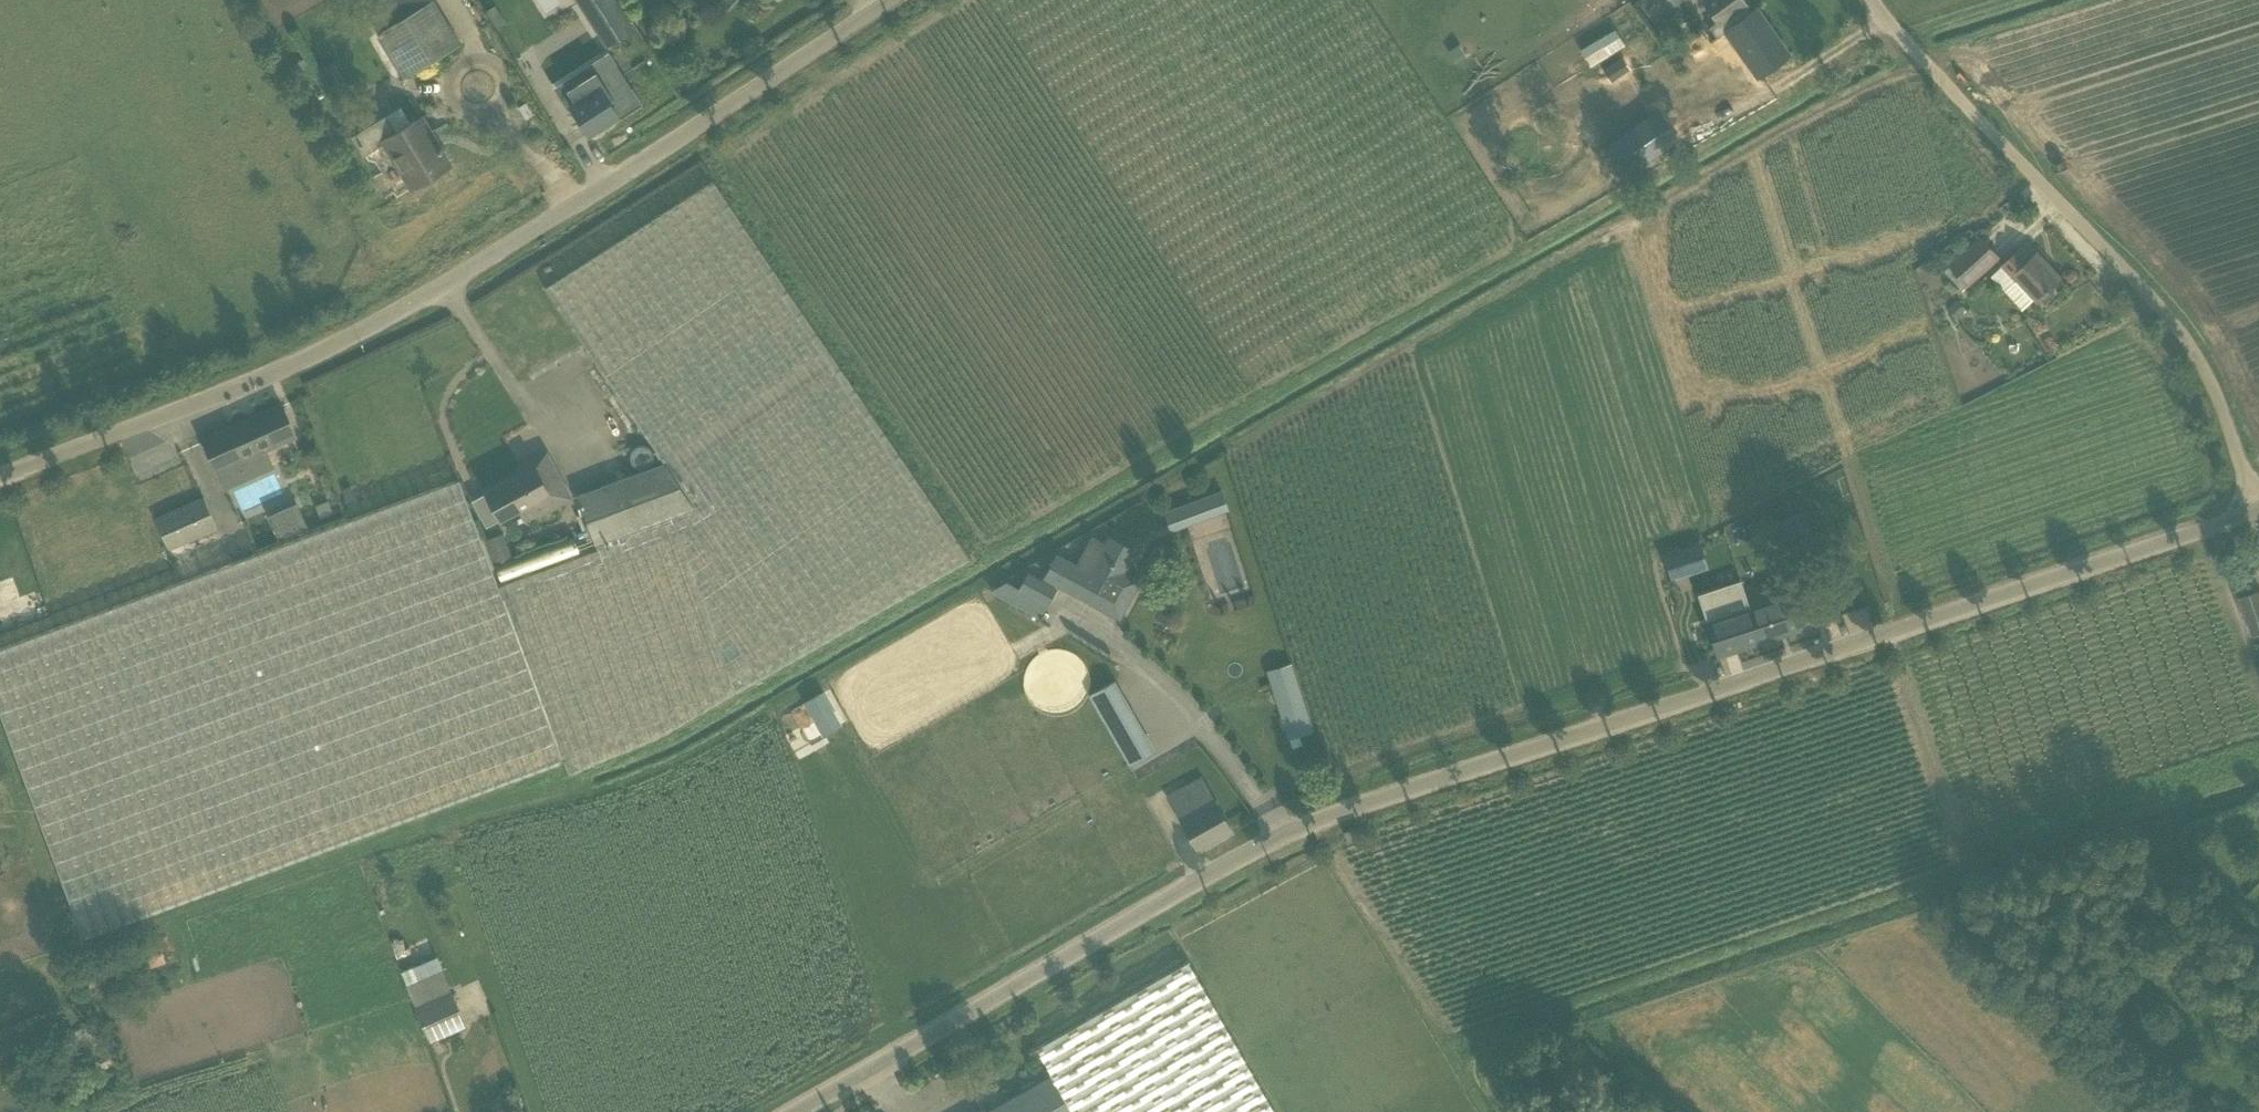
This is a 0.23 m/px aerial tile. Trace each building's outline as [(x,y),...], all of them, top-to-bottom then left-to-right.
[(461,41),(435,0),(430,0),(429,1),(429,0),(374,0),(365,6),(381,30),(376,33),(404,77),(461,41)] [(605,47),(634,29),(616,0),(576,0),(605,47)] [(1756,78),(1788,54),(1775,36),(1774,38),(1767,27),(1768,26),(1755,8),(1749,13),(1744,5),(1746,4),(1743,0),(1706,0),(1703,2),(1717,21),(1709,27),(1716,38),(1724,33),(1734,48),(1756,78)] [(647,10),(635,17),(645,34),(657,26),(647,10)] [(1580,50),(1590,66),(1624,44),(1614,28),(1580,50)] [(1603,71),(1611,81),(1629,69),(1621,58),(1603,71)] [(639,103),(612,62),(579,83),(586,95),(571,105),(589,132),(615,115),(617,118),(639,103)] [(532,111),(524,99),(516,105),(524,116),(532,111)] [(1678,138),(1657,109),(1603,148),(1624,177),(1678,138)] [(398,163),(413,187),(451,164),(423,117),(397,132),(387,115),(352,135),(363,154),(384,142),(396,165),(398,163)] [(568,774),(648,741),(720,701),(969,558),(713,180),(545,288),(664,463),(577,496),(581,507),(578,509),(580,515),(584,514),(597,550),(498,586),(459,479),(0,648),(0,712),(83,937),(563,761),(568,774)] [(1969,286),(1983,273),(2000,258),(1981,238),(1962,255),(1958,249),(1946,259),(1950,265),(1949,266),(1969,286)] [(2051,289),(2061,280),(2062,279),(2037,253),(2032,258),(2022,248),(2000,268),(2014,282),(2005,290),(2024,310),(2036,298),(2039,301),(2042,298),(2046,302),(2055,293),(2051,289)] [(1957,320),(1967,311),(1957,300),(1947,309),(1957,320)] [(166,352),(178,347),(172,334),(161,340),(166,352)] [(282,405),(212,436),(203,440),(224,487),(271,466),(265,451),(296,438),(282,405)] [(533,467),(485,492),(500,520),(524,507),(530,519),(570,498),(546,453),(531,462),(533,467)] [(299,488),(271,499),(282,529),(310,519),(310,517),(304,519),(302,513),(308,512),(299,488)] [(217,528),(213,517),(204,496),(175,509),(155,519),(170,549),(217,528)] [(1163,510),(1170,531),(1210,517),(1202,496),(1163,510)] [(1136,552),(1108,537),(1104,543),(1092,536),(1084,550),(1076,565),(1055,553),(1043,576),(1119,617),(1131,595),(1128,593),(1133,584),(1136,586),(1140,579),(1125,571),(1136,552)] [(491,553),(495,565),(511,558),(507,547),(491,553)] [(1675,577),(1689,573),(1682,550),(1664,556),(1671,579),(1675,577)] [(1057,586),(1028,570),(1019,587),(1007,580),(992,589),(1041,616),(1057,586)] [(1701,658),(1704,657),(1718,653),(1719,655),(1817,623),(1806,590),(1771,601),(1766,585),(1703,605),(1707,618),(1689,623),(1701,658)] [(2245,617),(2252,636),(2258,634),(2258,612),(2245,617)] [(1095,662),(1080,684),(1098,696),(1113,674),(1095,662)] [(1288,739),(1312,731),(1313,731),(1292,663),(1290,663),(1267,670),(1288,739)] [(825,734),(845,723),(826,688),(806,699),(825,734)] [(0,751),(0,778),(9,775),(0,751)] [(1168,796),(1197,850),(1232,831),(1201,778),(1168,796)] [(76,960),(84,989),(112,980),(166,960),(157,931),(113,946),(113,948),(76,960)] [(401,972),(406,984),(443,968),(438,956),(401,972)] [(1187,961),(1036,1048),(1052,1075),(988,1111),(1274,1111),(1187,961)] [(432,1041),(467,1025),(452,991),(416,1006),(432,1041)] [(2245,1024),(2258,1037),(2258,1009),(2245,1024)] [(0,1048),(0,1062),(15,1056),(11,1044),(0,1048)] [(2215,1106),(2220,1101),(2212,1094),(2207,1099),(2215,1106)] [(516,1101),(509,1102),(504,1107),(505,1111),(522,1111),(521,1105),(516,1101)]
